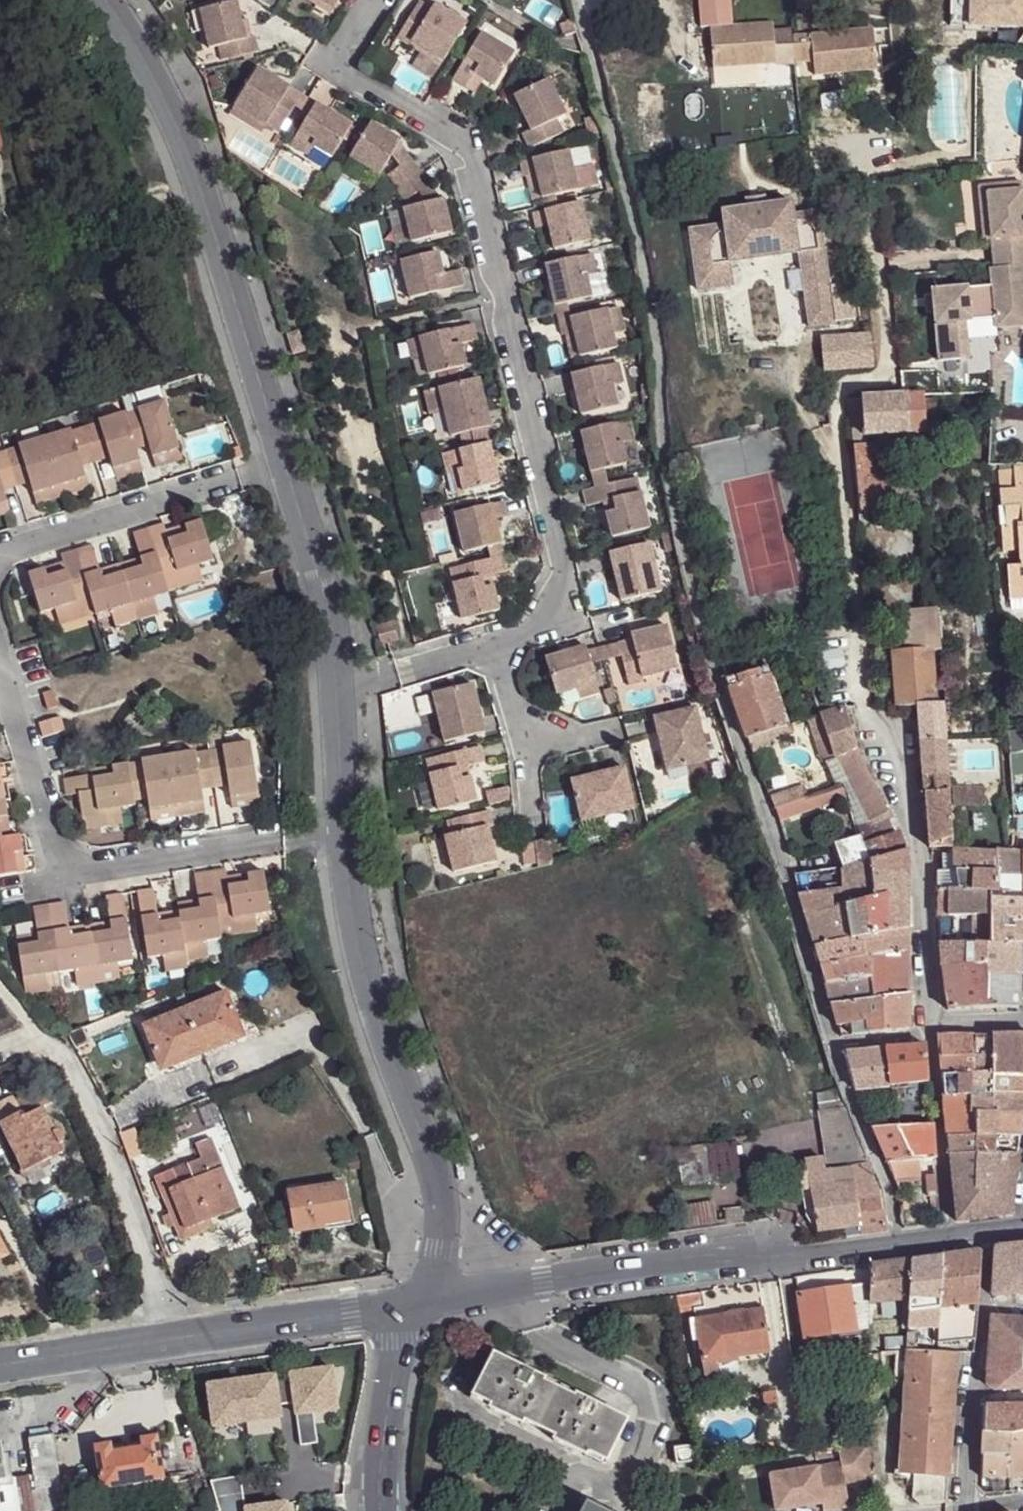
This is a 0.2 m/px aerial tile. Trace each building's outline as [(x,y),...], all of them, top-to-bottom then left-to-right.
[(329,16),(332,10),(317,0),(304,0),(329,16)] [(332,10),(338,0),(317,0),(332,10)] [(242,39),(234,2),(196,11),(206,49),(216,47),(219,60),(255,52),(252,36),(242,39)] [(429,12),(417,5),(394,42),(408,50),(411,45),(440,62),(462,26),(433,7),(429,12)] [(712,63),(776,58),(774,41),(773,18),(709,22),(712,63)] [(793,39),(794,57),(812,55),(814,70),(854,67),(873,65),(876,65),(873,25),(810,30),(811,38),(793,39)] [(512,56),(479,36),(451,82),(464,90),(473,76),(492,88),(512,56)] [(776,58),(794,57),(793,39),(774,41),(776,58)] [(874,79),(873,65),(854,67),(855,80),(874,79)] [(299,95),(256,68),(232,107),(262,126),(257,135),(269,142),(291,108),(299,95)] [(563,117),(546,83),(512,100),(528,133),(520,137),(527,152),(560,134),(554,121),(563,117)] [(299,95),(291,108),(297,112),(306,99),(299,95)] [(306,99),(297,112),(305,117),(313,105),(306,99)] [(305,117),(287,145),(303,155),(309,146),(328,157),(348,127),(313,105),(305,117)] [(232,107),(226,115),(257,135),(262,126),(232,107)] [(386,158),(395,144),(397,139),(368,123),(347,156),(376,174),(386,158)] [(386,158),(395,168),(407,160),(395,144),(386,158)] [(539,200),(554,197),(576,192),(566,154),(518,165),(522,181),(534,178),(539,200)] [(977,156),(960,158),(962,168),(976,167),(977,156)] [(384,177),(394,190),(418,172),(407,160),(395,168),(384,177)] [(418,172),(394,190),(403,201),(413,193),(426,183),(418,172)] [(426,183),(413,193),(422,204),(439,199),(426,183)] [(1022,192),(1022,184),(983,189),(989,241),(997,239),(992,196),(1022,192)] [(751,194),(752,203),(772,201),(771,191),(751,194)] [(1000,269),(1022,266),(1022,192),(992,196),(997,239),(1000,269)] [(541,207),(555,204),(554,197),(539,200),(541,207)] [(727,219),(728,225),(693,230),(700,285),(734,281),(732,258),(731,251),(801,243),(801,250),(803,269),(829,266),(825,238),(825,237),(823,233),(820,229),(817,226),(813,223),(810,221),(805,219),(801,218),(798,217),(797,210),(796,198),(772,201),(752,203),(726,206),(727,219)] [(439,199),(422,204),(401,209),(409,242),(449,231),(441,199),(439,199)] [(556,210),(555,204),(541,207),(543,213),(556,210)] [(579,205),(556,210),(543,213),(531,217),(535,231),(546,228),(552,251),(587,243),(579,205)] [(822,207),(797,210),(798,217),(801,218),(805,219),(810,221),(813,223),(817,226),(820,229),(823,233),(825,237),(825,238),(822,207)] [(728,225),(727,219),(692,223),(693,230),(728,225)] [(801,243),(731,251),(732,258),(801,250),(801,243)] [(461,286),(458,271),(441,274),(436,254),(398,262),(407,298),(461,286)] [(553,306),(565,303),(589,298),(584,278),(595,275),(591,256),(544,267),(553,306)] [(17,264),(21,283),(31,282),(28,262),(17,264)] [(829,266),(803,269),(810,325),(835,322),(829,266)] [(970,321),(1000,318),(1001,329),(1022,327),(1022,266),(1000,269),(995,269),(997,287),(936,293),(944,361),(965,359),(960,322),(970,321)] [(555,313),(567,310),(565,303),(553,306),(555,313)] [(569,319),(567,310),(555,313),(557,322),(569,319)] [(605,311),(569,319),(557,322),(560,337),(572,334),(578,358),(613,350),(605,311)] [(974,358),(970,321),(960,322),(965,359),(974,358)] [(475,339),(472,325),(418,337),(427,375),(464,366),(458,343),(475,339)] [(282,334),(288,354),(300,351),(294,331),(282,334)] [(871,333),(821,335),(823,369),(874,367),(871,333)] [(572,334),(560,337),(565,361),(578,358),(572,334)] [(478,342),(465,343),(467,362),(480,361),(478,342)] [(621,382),(616,363),(569,374),(579,414),(615,406),(610,384),(621,382)] [(449,436),(464,433),(479,429),(475,413),(486,411),(478,378),(438,387),(449,436)] [(879,397),(861,398),(861,410),(863,435),(925,433),(925,427),(938,427),(938,402),(924,403),(924,395),(879,397)] [(846,398),(848,411),(861,410),(861,398),(846,398)] [(152,450),(155,462),(182,454),(167,405),(140,413),(140,414),(129,418),(137,448),(150,444),(152,450)] [(848,411),(852,450),(864,449),(863,435),(861,410),(848,411)] [(137,448),(129,418),(128,416),(101,424),(102,426),(88,430),(97,460),(110,456),(112,462),(116,474),(143,465),(139,454),(137,448)] [(588,471),(601,468),(624,463),(618,442),(630,440),(625,421),(578,432),(588,471)] [(464,433),(466,440),(481,437),(479,429),(464,433)] [(97,460),(88,430),(74,435),(73,433),(48,441),(62,490),(88,482),(84,470),(82,465),(97,460)] [(481,437),(466,440),(468,446),(482,444),(481,437)] [(62,490),(48,441),(21,449),(21,451),(8,455),(17,484),(30,480),(32,486),(36,498),(62,490)] [(482,444),(468,446),(442,452),(446,473),(458,471),(462,491),(498,482),(488,442),(482,444)] [(139,454),(152,450),(150,444),(137,448),(139,454)] [(852,450),(859,513),(872,512),(874,529),(889,527),(886,492),(878,492),(873,447),(864,449),(852,450)] [(182,454),(155,462),(158,472),(184,464),(182,454)] [(8,455),(0,457),(0,520),(13,516),(6,494),(4,488),(17,484),(8,455)] [(98,466),(112,462),(110,456),(97,460),(98,466)] [(84,470),(98,466),(97,460),(82,465),(84,470)] [(1022,586),(1022,464),(1017,464),(1018,488),(1000,488),(1002,524),(1001,524),(1003,549),(1018,548),(1019,563),(1007,564),(1008,587),(1022,586)] [(146,475),(143,465),(116,474),(119,484),(146,475)] [(591,482),(603,479),(601,468),(588,471),(591,482)] [(775,468),(722,480),(748,595),(804,585),(775,468)] [(634,477),(605,484),(593,487),(582,489),(586,506),(602,501),(609,500),(611,510),(604,512),(610,535),(647,527),(634,477)] [(18,490),(32,486),(30,480),(17,484),(18,490)] [(90,493),(88,482),(62,490),(65,500),(90,493)] [(6,494),(18,490),(17,484),(4,488),(6,494)] [(65,500),(62,490),(36,498),(39,508),(65,500)] [(464,549),(483,545),(499,541),(494,517),(505,514),(502,500),(454,511),(464,549)] [(167,579),(201,568),(216,563),(203,523),(185,529),(187,536),(169,541),(167,534),(165,528),(153,532),(167,579)] [(187,536),(185,529),(167,534),(169,541),(187,536)] [(172,595),(167,579),(153,532),(135,537),(142,561),(144,569),(125,576),(134,606),(155,600),(172,595)] [(483,545),(485,552),(501,548),(499,541),(483,545)] [(658,589),(647,543),(646,543),(618,550),(621,562),(611,565),(619,598),(658,589)] [(501,548),(485,552),(487,558),(502,554),(501,548)] [(112,613),(134,606),(125,576),(104,582),(101,573),(94,549),(78,554),(92,602),(97,618),(112,613)] [(618,550),(608,552),(611,565),(621,562),(618,550)] [(43,617),(57,613),(92,602),(78,554),(62,558),(65,566),(67,573),(49,579),(47,572),(30,577),(43,617)] [(502,554),(487,558),(449,567),(461,616),(497,608),(489,574),(506,570),(502,554)] [(144,569),(142,561),(122,567),(125,576),(144,569)] [(67,573),(65,566),(47,572),(49,579),(67,573)] [(104,582),(125,576),(122,567),(101,573),(104,582)] [(206,584),(201,568),(167,579),(172,595),(206,584)] [(1008,587),(1009,598),(1022,597),(1022,586),(1008,587)] [(160,616),(155,600),(134,606),(139,622),(160,616)] [(61,629),(97,618),(92,602),(57,613),(61,629)] [(139,622),(134,606),(112,613),(117,629),(139,622)] [(938,616),(938,609),(922,611),(915,617),(917,642),(926,646),(926,651),(931,651),(941,650),(939,638),(940,638),(939,617),(938,616)] [(388,623),(372,629),(378,646),(395,641),(388,623)] [(616,641),(619,653),(626,682),(640,679),(639,673),(674,666),(664,624),(628,632),(629,638),(616,641)] [(595,644),(599,656),(619,653),(616,641),(595,644)] [(587,657),(599,656),(595,644),(583,645),(587,657)] [(597,690),(587,657),(583,645),(543,658),(554,693),(574,687),(578,697),(597,690)] [(897,707),(918,707),(935,706),(931,651),(926,651),(912,652),(894,653),(897,707)] [(736,711),(746,739),(784,726),(786,726),(765,667),(763,667),(726,679),(736,711)] [(481,719),(473,686),(433,696),(445,744),(473,737),(470,722),(481,719)] [(60,709),(55,694),(45,697),(49,712),(60,709)] [(935,706),(918,707),(921,742),(925,793),(950,792),(949,783),(946,740),(943,706),(935,706)] [(707,762),(693,708),(653,718),(666,771),(707,762)] [(843,785),(847,797),(857,827),(890,819),(890,820),(892,820),(887,810),(856,747),(846,708),(807,720),(823,763),(825,762),(834,788),(843,785)] [(64,720),(42,727),(46,740),(68,733),(64,720)] [(784,726),(746,739),(751,751),(769,746),(767,739),(786,733),(784,726)] [(251,743),(140,759),(148,814),(205,806),(204,792),(231,789),(232,802),(259,798),(251,743)] [(485,764),(482,748),(427,762),(439,812),(476,803),(468,768),(485,764)] [(1010,775),(1022,774),(1022,754),(1009,756),(1010,775)] [(0,767),(0,806),(9,804),(6,782),(15,781),(12,765),(3,766),(0,767)] [(134,808),(128,765),(113,767),(114,777),(94,779),(94,777),(65,781),(67,796),(88,794),(91,819),(119,815),(118,811),(134,808)] [(114,777),(113,767),(93,770),(94,777),(94,779),(114,777)] [(632,812),(622,770),(570,782),(580,824),(632,812)] [(1003,784),(949,783),(950,792),(951,805),(1005,806),(1003,784)] [(802,799),(773,809),(778,823),(817,808),(813,798),(833,790),(836,800),(847,797),(843,785),(834,788),(802,799)] [(770,800),(773,809),(802,799),(799,790),(770,800)] [(817,808),(836,800),(833,790),(813,798),(817,808)] [(929,846),(935,847),(954,847),(951,805),(950,792),(925,793),(929,846)] [(259,798),(232,802),(234,813),(260,810),(259,798)] [(9,804),(0,806),(0,844),(24,840),(21,824),(13,825),(9,804)] [(205,806),(148,814),(149,825),(207,817),(205,806)] [(493,827),(489,813),(448,824),(451,838),(446,839),(454,875),(496,865),(488,828),(493,827)] [(120,825),(119,815),(91,819),(93,828),(120,825)] [(859,835),(862,844),(895,835),(890,820),(890,819),(857,827),(859,835)] [(907,850),(899,833),(895,835),(862,844),(867,861),(907,850)] [(841,868),(867,861),(862,844),(859,835),(833,843),(840,868),(841,868)] [(24,840),(0,844),(0,880),(38,873),(36,859),(27,860),(24,840)] [(535,843),(536,853),(550,849),(548,840),(535,843)] [(524,846),(527,869),(538,866),(536,853),(535,843),(524,846)] [(996,852),(953,848),(954,851),(955,868),(998,873),(996,852)] [(550,849),(536,853),(538,866),(551,863),(550,849)] [(847,904),(853,941),(908,929),(910,900),(907,850),(867,861),(877,896),(847,904)] [(940,852),(943,869),(955,868),(954,851),(940,852)] [(996,852),(998,873),(1000,894),(1000,896),(1022,898),(1022,854),(1008,853),(996,852)] [(800,893),(816,948),(853,941),(847,904),(877,896),(867,861),(841,868),(844,888),(838,889),(800,893)] [(793,873),(800,893),(838,889),(835,868),(793,873)] [(840,868),(835,868),(838,889),(844,888),(841,868),(840,868)] [(943,869),(937,870),(939,889),(959,891),(955,868),(943,869)] [(1000,894),(998,873),(955,868),(959,891),(991,894),(1000,894)] [(214,876),(221,923),(272,915),(265,874),(250,876),(251,879),(252,885),(230,889),(229,882),(227,874),(214,876)] [(224,942),(221,923),(214,876),(197,879),(201,904),(203,912),(184,915),(184,922),(188,947),(224,942)] [(252,885),(251,879),(229,882),(230,889),(252,885)] [(991,918),(991,894),(959,891),(939,889),(939,917),(991,918)] [(189,959),(188,947),(184,922),(162,926),(160,918),(156,892),(140,894),(151,961),(170,958),(170,962),(189,959)] [(1000,894),(991,894),(991,918),(990,945),(1019,944),(1022,944),(1022,898),(1000,896),(1000,894)] [(101,977),(122,973),(121,967),(135,965),(124,897),(107,900),(112,925),(113,933),(94,936),(101,977)] [(203,912),(201,904),(183,907),(184,915),(203,912)] [(79,981),(101,977),(94,936),(73,939),(72,931),(67,905),(52,908),(63,975),(77,973),(79,981)] [(47,978),(63,975),(52,908),(36,911),(40,935),(41,944),(20,947),(27,989),(48,986),(47,978)] [(162,926),(184,922),(184,915),(160,918),(162,926)] [(991,918),(939,917),(941,945),(986,945),(990,945),(991,918)] [(113,933),(112,925),(92,928),(94,936),(113,933)] [(73,939),(94,936),(92,928),(72,931),(73,939)] [(816,948),(826,984),(869,977),(870,957),(908,952),(908,929),(853,941),(816,948)] [(41,944),(40,935),(19,939),(20,947),(41,944)] [(1019,944),(990,945),(986,945),(986,967),(987,975),(1019,974),(1019,944)] [(986,967),(986,945),(941,945),(943,967),(986,967)] [(872,998),(909,994),(908,952),(870,957),(869,977),(872,998)] [(191,969),(189,959),(170,962),(172,972),(191,969)] [(987,975),(986,967),(943,967),(949,1010),(977,1010),(978,996),(985,995),(987,975)] [(123,982),(122,973),(101,977),(102,986),(123,982)] [(1019,974),(987,975),(985,995),(978,996),(977,1010),(1019,1008),(1019,974)] [(102,986),(101,977),(79,981),(80,989),(102,986)] [(826,984),(831,1004),(872,998),(869,977),(826,984)] [(49,994),(48,986),(27,989),(28,998),(49,994)] [(909,1030),(909,994),(872,998),(831,1004),(838,1027),(868,1024),(869,1035),(909,1030)] [(216,1038),(231,1032),(237,1029),(224,1000),(183,1016),(200,1061),(221,1052),(216,1038)] [(200,1061),(183,1016),(141,1034),(153,1064),(159,1062),(174,1056),(180,1069),(200,1061)] [(840,1037),(869,1035),(868,1024),(838,1027),(840,1037)] [(237,1046),(231,1032),(216,1038),(221,1052),(237,1046)] [(92,1051),(84,1033),(67,1040),(77,1057),(92,1051)] [(942,1075),(972,1074),(971,1036),(938,1036),(942,1075)] [(991,1074),(991,1036),(971,1036),(972,1074),(991,1074)] [(991,1036),(991,1074),(1022,1073),(1022,1036),(991,1036)] [(889,1085),(899,1084),(929,1081),(926,1044),(886,1048),(889,1085)] [(854,1091),(889,1085),(886,1048),(843,1052),(854,1091)] [(165,1075),(180,1069),(174,1056),(159,1062),(165,1075)] [(991,1074),(991,1086),(972,1086),(972,1095),(1022,1094),(1022,1073),(991,1074)] [(991,1086),(991,1074),(972,1074),(942,1075),(945,1097),(972,1095),(972,1086),(991,1086)] [(972,1095),(974,1114),(977,1114),(1022,1114),(1022,1094),(972,1095)] [(974,1114),(972,1095),(945,1097),(946,1114),(974,1114)] [(896,1126),(932,1124),(930,1097),(898,1102),(896,1126)] [(20,1116),(33,1109),(28,1101),(16,1107),(17,1111),(20,1116)] [(33,1109),(20,1116),(17,1111),(0,1120),(0,1129),(21,1170),(34,1163),(33,1156),(55,1144),(57,1144),(56,1142),(59,1139),(59,1134),(55,1130),(50,1130),(38,1107),(33,1109)] [(864,1159),(842,1107),(814,1113),(821,1165),(827,1164),(850,1161),(864,1159)] [(977,1137),(977,1114),(974,1114),(946,1114),(948,1138),(977,1137)] [(1022,1117),(1022,1114),(977,1114),(977,1137),(977,1156),(996,1155),(995,1138),(1020,1137),(1022,1117)] [(934,1160),(932,1124),(896,1126),(871,1127),(887,1165),(917,1162),(934,1160)] [(209,1135),(218,1157),(231,1152),(223,1129),(209,1135)] [(142,1158),(133,1132),(119,1139),(129,1163),(142,1158)] [(237,1207),(218,1157),(209,1135),(193,1141),(200,1165),(173,1175),(156,1182),(169,1214),(177,1210),(184,1227),(208,1218),(237,1207)] [(950,1157),(977,1156),(977,1137),(948,1138),(950,1157)] [(1018,1154),(1020,1137),(995,1138),(996,1155),(1018,1154)] [(732,1140),(699,1145),(705,1181),(738,1177),(732,1140)] [(58,1152),(55,1144),(33,1156),(34,1163),(58,1152)] [(705,1181),(699,1145),(671,1149),(677,1186),(705,1181)] [(1010,1213),(1018,1154),(996,1155),(977,1156),(950,1157),(957,1221),(974,1219),(1010,1213)] [(857,1223),(858,1230),(882,1226),(876,1187),(864,1159),(850,1161),(853,1177),(830,1181),(806,1185),(809,1200),(813,1227),(857,1223)] [(853,1177),(850,1161),(827,1164),(830,1181),(853,1177)] [(890,1173),(896,1185),(919,1183),(917,1162),(887,1165),(890,1173)] [(827,1164),(821,1165),(803,1168),(806,1185),(830,1181),(827,1164)] [(938,1197),(936,1176),(925,1177),(926,1198),(938,1197)] [(290,1211),(343,1202),(340,1179),(286,1189),(290,1211)] [(345,1216),(343,1202),(290,1211),(293,1229),(323,1224),(322,1219),(345,1216)] [(720,1219),(740,1216),(737,1202),(718,1206),(720,1219)] [(211,1226),(208,1218),(184,1227),(177,1210),(169,1214),(175,1229),(178,1238),(211,1226)] [(175,1229),(169,1214),(160,1217),(167,1232),(175,1229)] [(1022,1294),(1022,1244),(996,1247),(992,1296),(1022,1294)] [(977,1250),(942,1255),(939,1308),(978,1304),(981,1252),(980,1250),(977,1250)] [(942,1255),(912,1259),(909,1297),(907,1326),(913,1326),(939,1327),(939,1308),(942,1255)] [(912,1259),(872,1264),(871,1283),(870,1302),(909,1297),(912,1259)] [(759,1283),(701,1292),(704,1318),(727,1315),(727,1314),(744,1310),(744,1313),(763,1309),(759,1283)] [(856,1331),(868,1329),(870,1302),(871,1283),(850,1286),(856,1331)] [(856,1331),(850,1286),(799,1294),(805,1339),(856,1331)] [(689,1320),(704,1318),(701,1292),(669,1297),(673,1323),(689,1320)] [(939,1327),(938,1343),(974,1338),(978,1304),(939,1308),(939,1327)] [(770,1353),(763,1309),(744,1313),(744,1310),(727,1314),(727,1315),(704,1318),(708,1338),(698,1340),(698,1342),(702,1363),(770,1353)] [(992,1316),(989,1342),(1022,1340),(1022,1319),(992,1316)] [(692,1343),(698,1342),(698,1340),(708,1338),(704,1318),(689,1320),(692,1343)] [(913,1326),(907,1326),(906,1340),(905,1349),(912,1349),(913,1326)] [(905,1349),(906,1340),(881,1343),(882,1351),(882,1352),(905,1349)] [(1022,1387),(1022,1340),(989,1342),(986,1384),(994,1390),(1022,1387)] [(956,1352),(912,1349),(905,1411),(952,1414),(956,1352)] [(544,1381),(545,1378),(492,1353),(472,1395),(491,1404),(489,1407),(523,1424),(524,1421),(555,1436),(553,1440),(586,1456),(588,1453),(607,1462),(627,1420),(575,1394),(574,1396),(544,1381)] [(257,1358),(240,1361),(246,1400),(262,1397),(257,1358)] [(240,1361),(201,1367),(207,1410),(246,1405),(246,1400),(240,1361)] [(575,1394),(545,1378),(544,1381),(574,1396),(575,1394)] [(870,1403),(870,1390),(859,1390),(859,1403),(870,1403)] [(774,1391),(762,1393),(765,1411),(777,1410),(774,1391)] [(983,1433),(1022,1435),(1022,1404),(984,1404),(983,1433)] [(914,1473),(948,1475),(952,1414),(905,1411),(901,1471),(914,1473)] [(983,1433),(981,1477),(1012,1478),(1022,1477),(1022,1435),(983,1433)] [(276,1438),(279,1469),(311,1466),(306,1435),(276,1438)] [(59,1487),(51,1437),(27,1439),(33,1478),(26,1480),(31,1510),(54,1510),(62,1510),(59,1487)] [(96,1449),(104,1493),(166,1481),(157,1437),(141,1440),(143,1449),(114,1454),(112,1446),(96,1449)] [(141,1440),(112,1446),(114,1454),(143,1449),(141,1440)] [(764,1460),(775,1458),(773,1442),(762,1443),(764,1460)] [(818,1467),(771,1475),(777,1510),(823,1504),(832,1502),(833,1510),(850,1507),(846,1484),(871,1479),(870,1444),(840,1449),(843,1471),(820,1474),(818,1467)] [(676,1466),(694,1463),(691,1446),(673,1450),(676,1466)] [(920,1505),(946,1503),(948,1475),(914,1473),(912,1497),(920,1505)] [(26,1480),(5,1483),(0,1484),(0,1510),(31,1510),(26,1480)] [(104,1493),(106,1500),(117,1497),(120,1510),(121,1510),(172,1501),(168,1480),(166,1481),(104,1493)] [(832,1502),(823,1504),(825,1510),(833,1510),(832,1502)]
